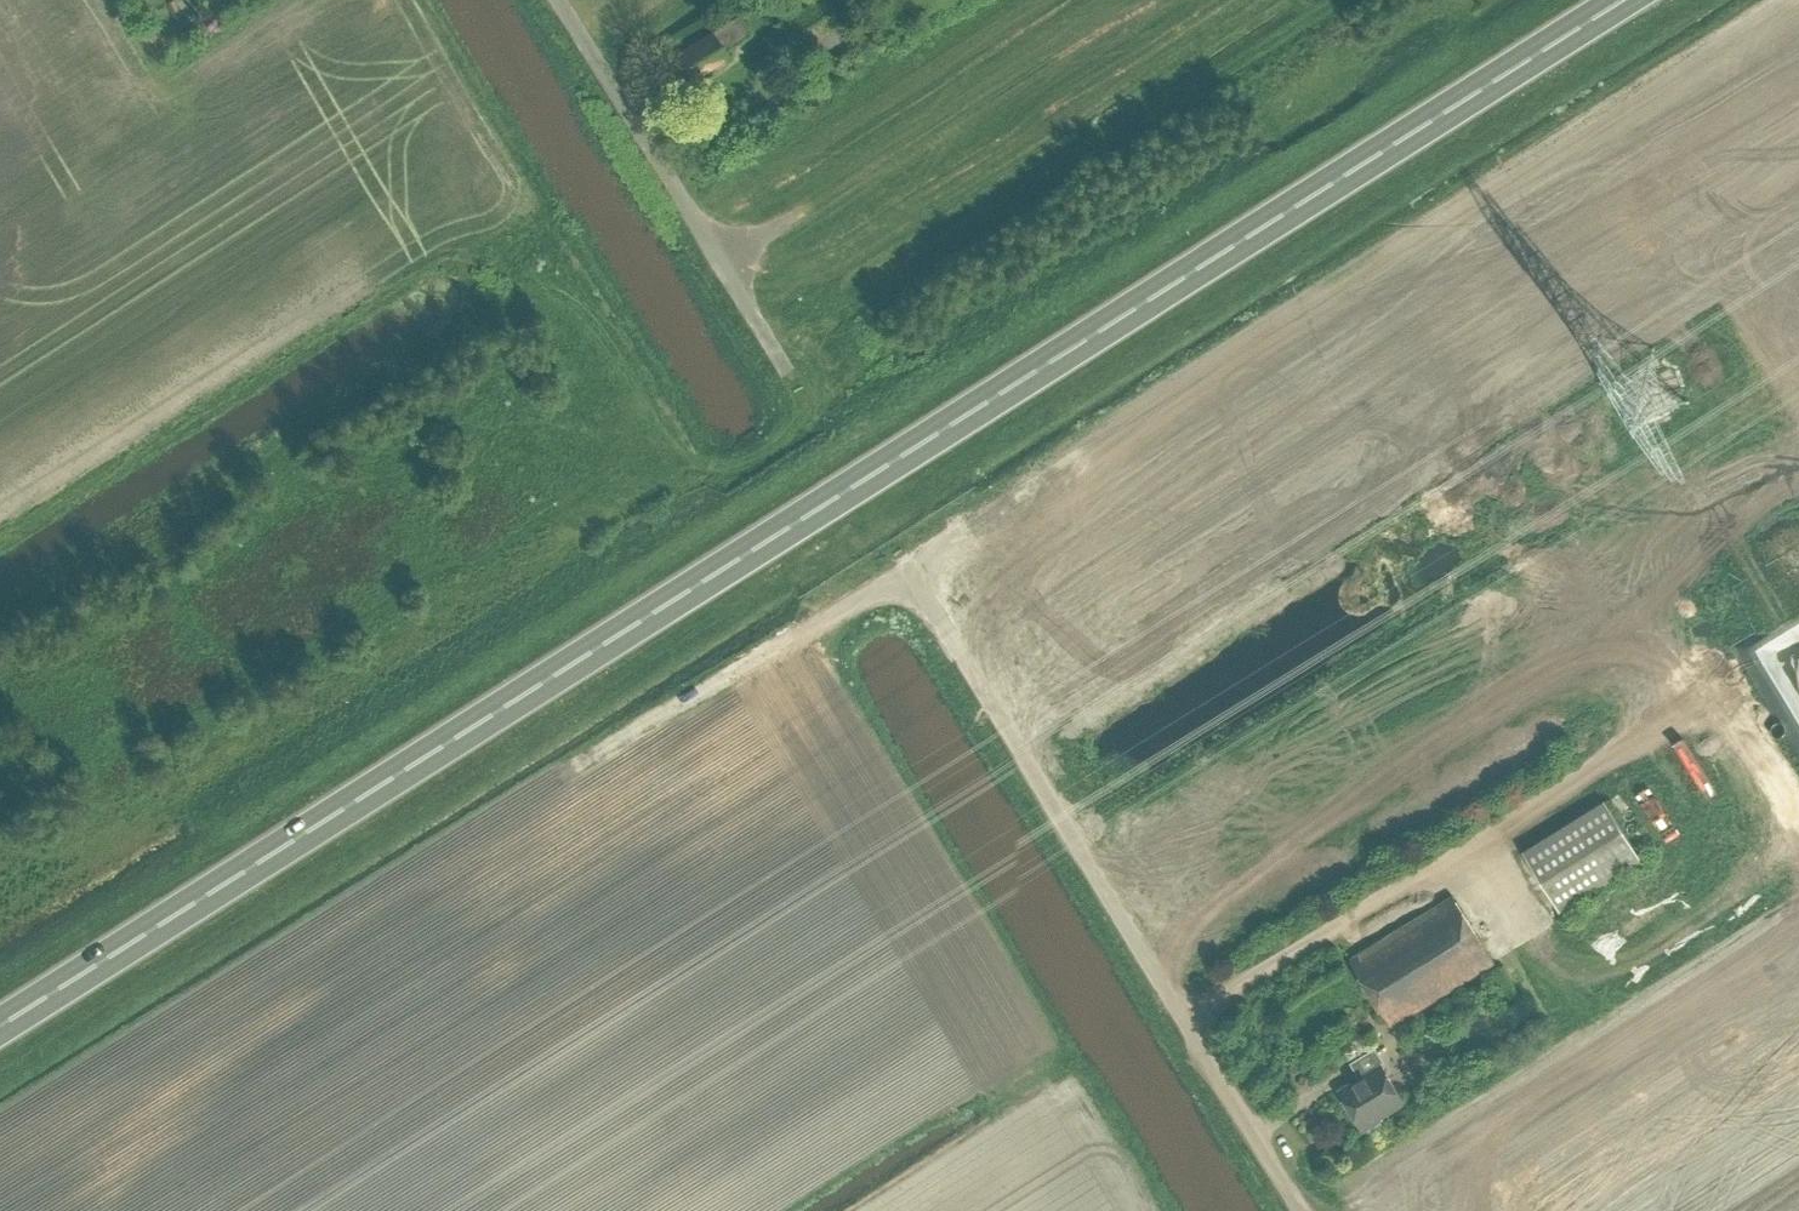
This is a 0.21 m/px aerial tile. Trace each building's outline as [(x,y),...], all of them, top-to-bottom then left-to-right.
[(841,23),(826,0),(819,0),(782,23),(799,50),(841,23)] [(750,34),(739,16),(714,32),(713,31),(677,53),(693,79),(728,57),(724,50),(750,34)] [(1749,644),(1756,657),(1747,663),(1798,758),(1798,617),(1749,644)] [(1559,909),(1641,858),(1605,800),(1522,852),(1559,909)] [(1390,1025),(1493,961),(1452,895),(1350,958),(1390,1025)] [(1362,1130),(1381,1118),(1380,1116),(1404,1102),(1380,1063),(1337,1089),(1362,1130)]
